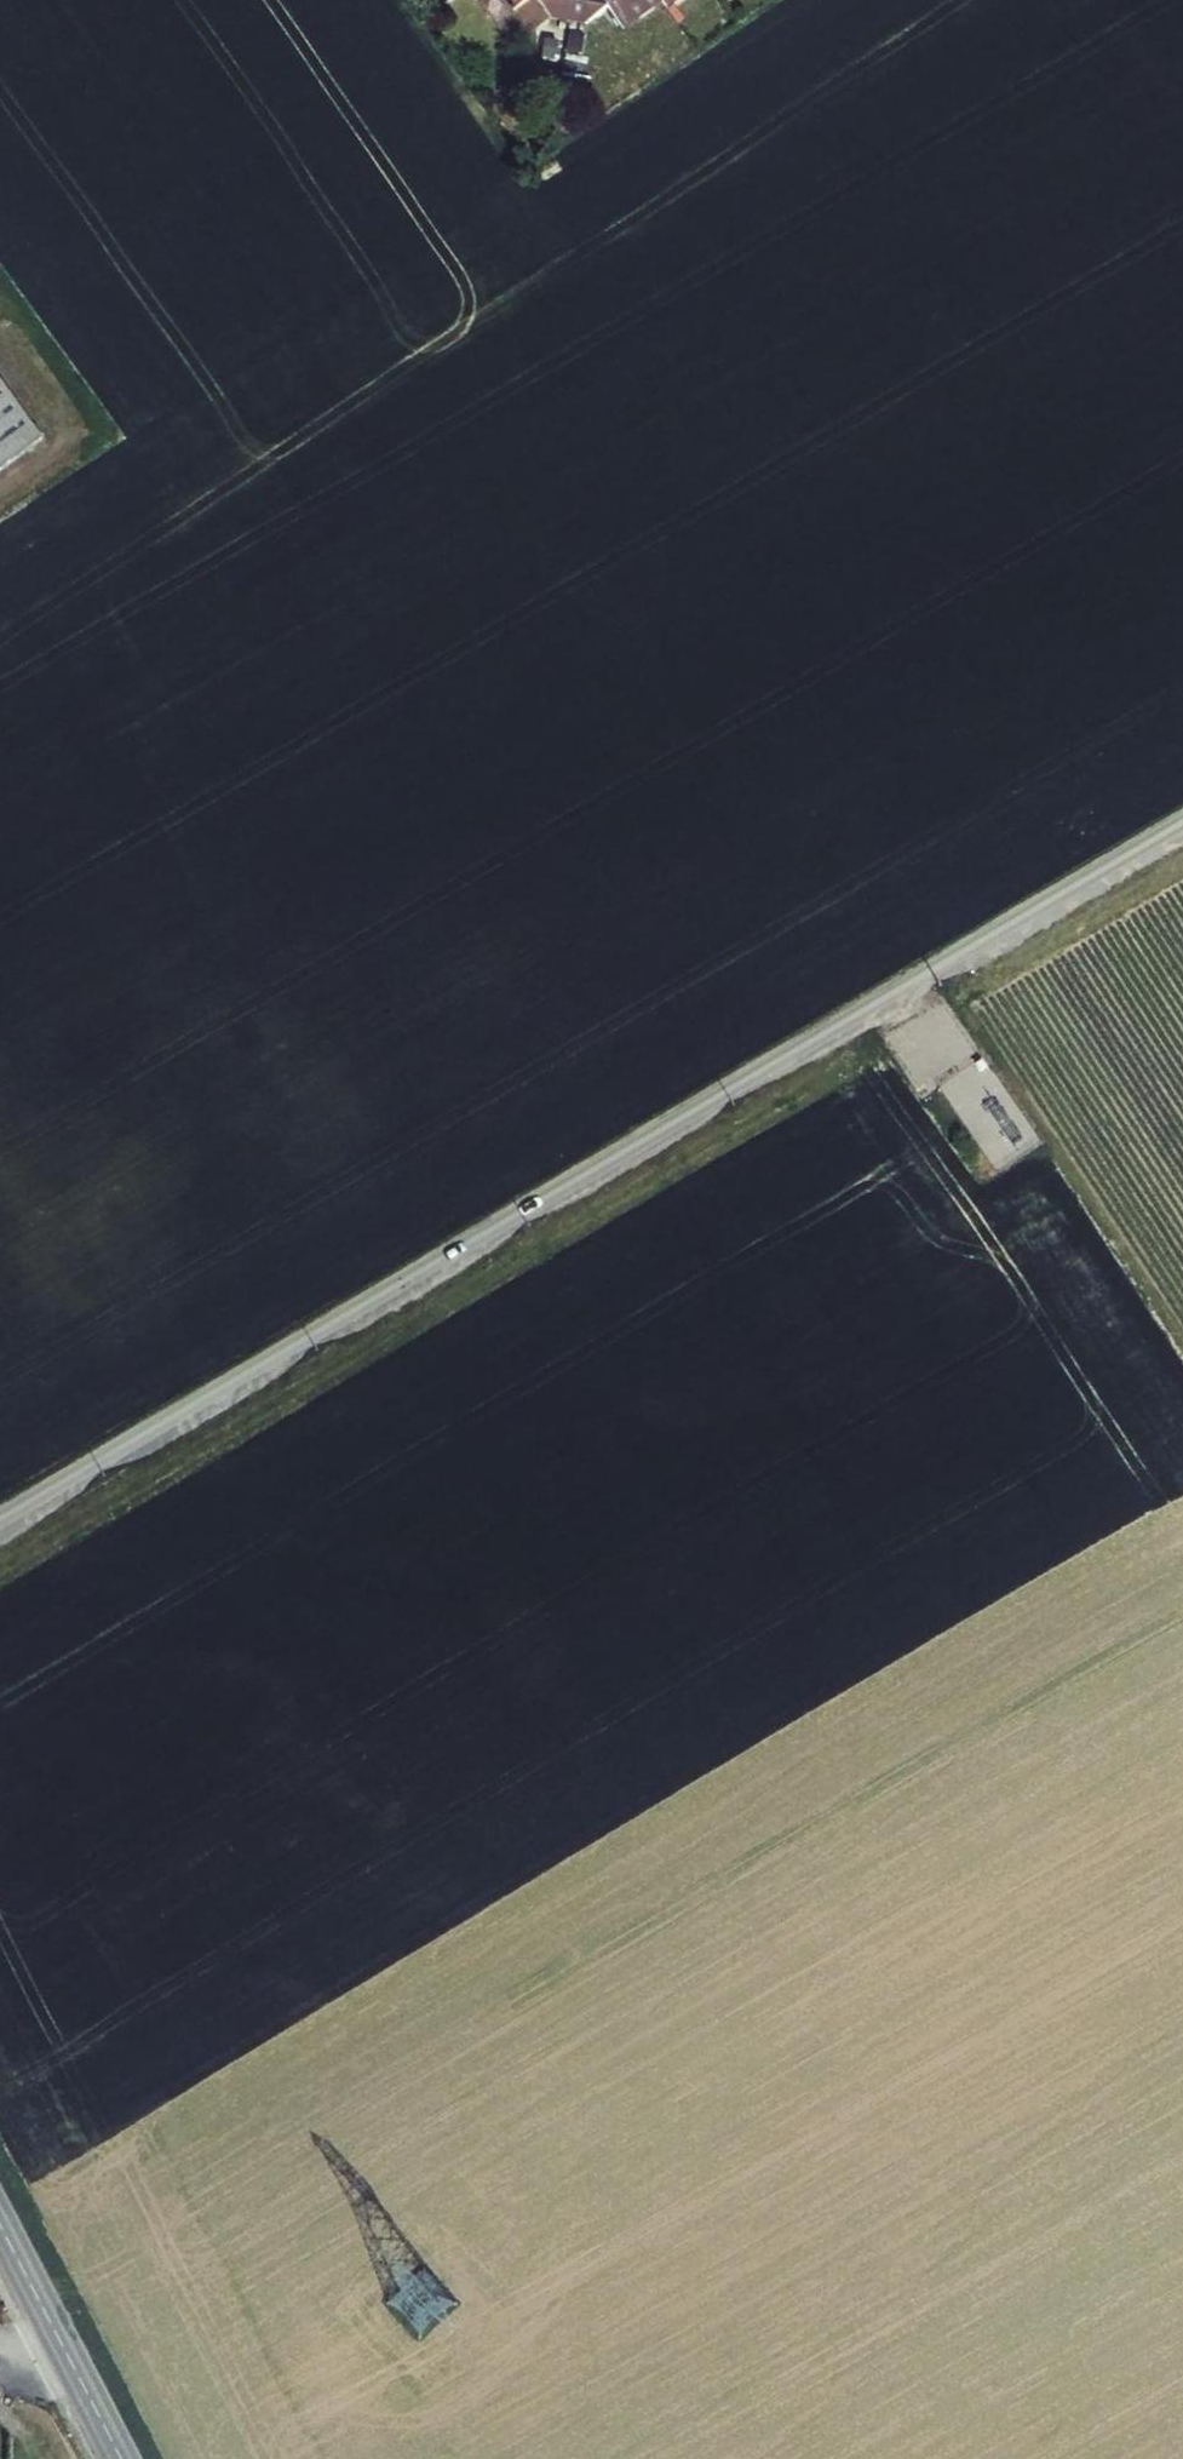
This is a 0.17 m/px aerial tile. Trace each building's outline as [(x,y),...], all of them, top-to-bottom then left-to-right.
[(514,11),(529,0),(506,0),(514,11)] [(572,0),(536,0),(550,19),(568,22),(572,0)] [(568,22),(585,25),(608,9),(623,29),(661,1),(660,0),(572,0),(568,22)] [(661,1),(666,8),(678,0),(660,0),(661,1)] [(668,10),(678,24),(685,19),(675,5),(668,10)] [(0,376),(0,472),(46,439),(0,376)]
